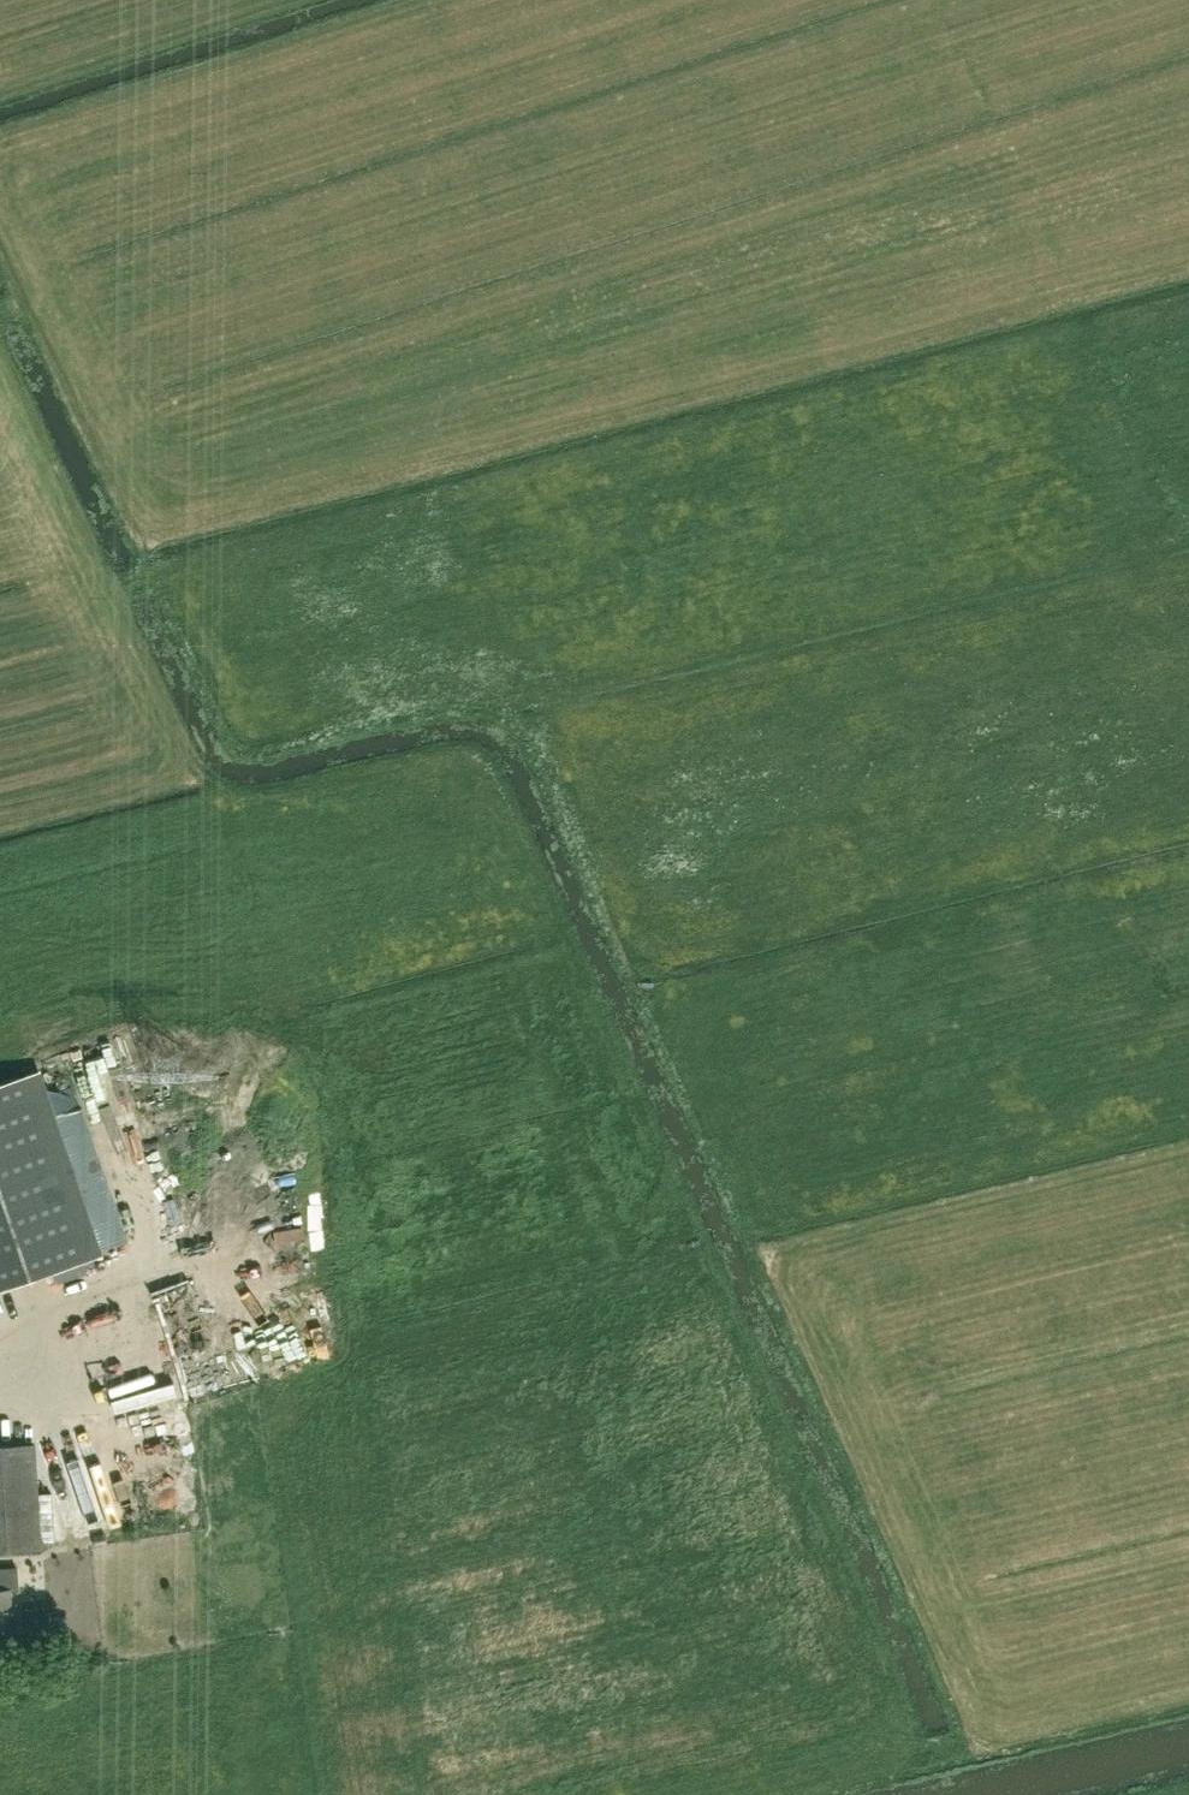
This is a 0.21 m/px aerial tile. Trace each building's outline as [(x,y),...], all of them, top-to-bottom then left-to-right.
[(0,1084),(0,1290),(104,1255),(42,1070),(0,1084)] [(103,1123),(81,1129),(84,1141),(107,1134),(103,1123)] [(163,1337),(139,1343),(143,1355),(166,1348),(163,1337)] [(53,1493),(39,1494),(36,1444),(0,1446),(0,1552),(42,1550),(42,1543),(56,1542),(53,1493)] [(19,1592),(18,1568),(0,1569),(0,1633),(11,1632),(9,1592),(19,1592)]
